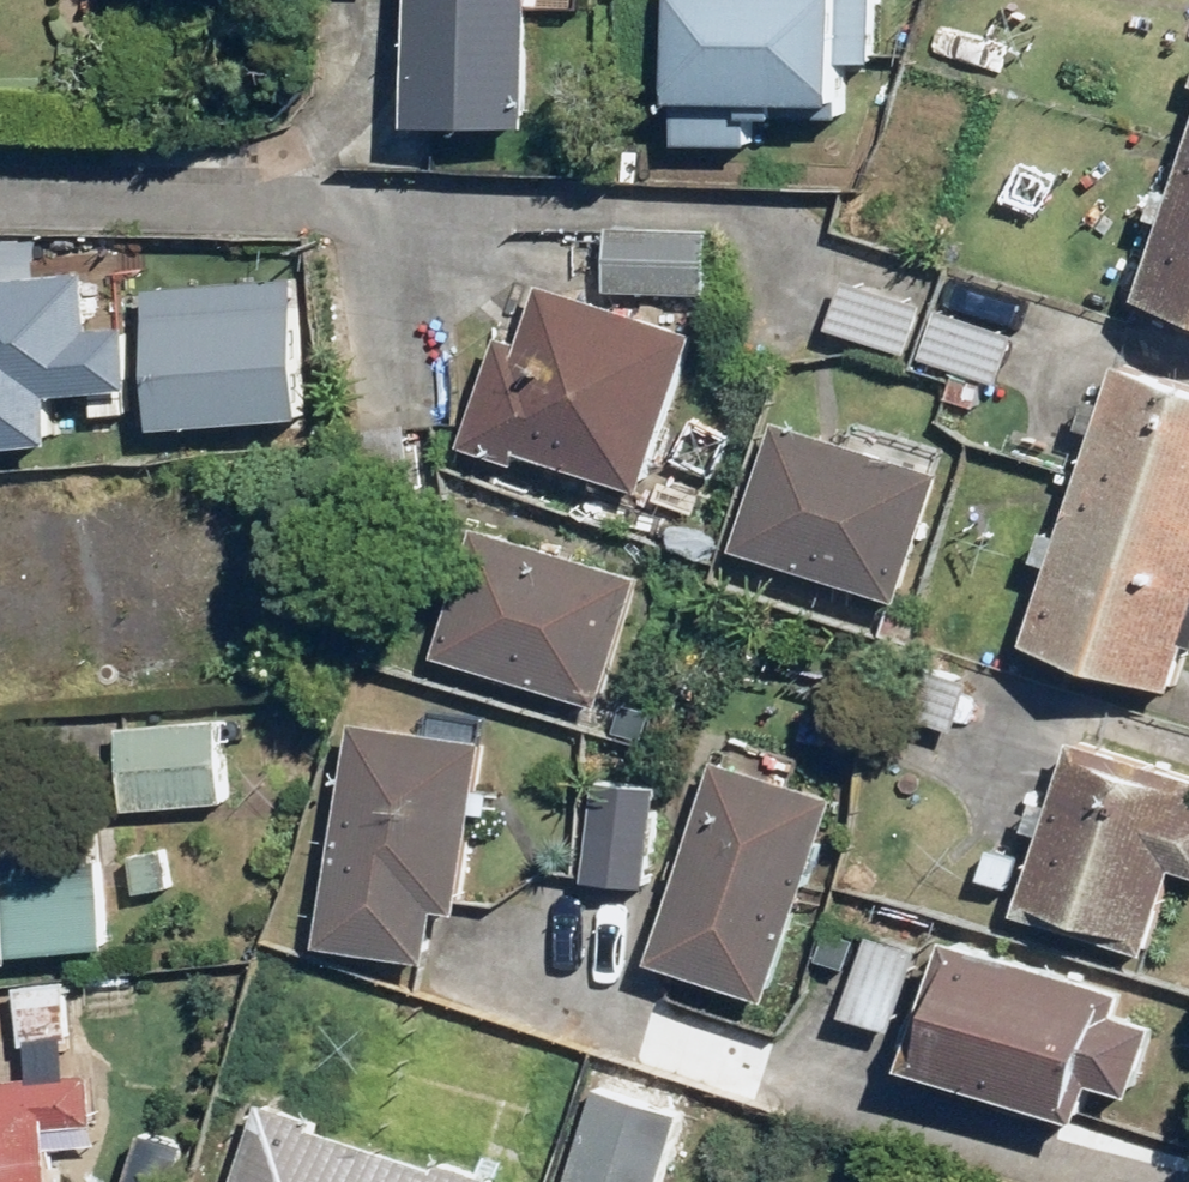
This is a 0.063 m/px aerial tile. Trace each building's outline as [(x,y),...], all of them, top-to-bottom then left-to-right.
[(417,123),(539,123),(539,0),(417,0),(417,123)] [(680,140),(754,141),(754,100),(848,101),(848,57),(872,58),(873,0),(682,0),(680,140)] [(1146,294),(1188,307),(1188,155),(1146,294)] [(610,224),(608,287),(710,291),(712,227),(610,224)] [(118,246),(118,307),(221,308),(222,247),(118,246)] [(845,276),(830,325),(909,349),(924,299),(845,276)] [(501,332),(464,442),(521,461),(527,445),(649,486),(702,330),(545,278),(524,340),(501,332)] [(63,439),(58,393),(138,385),(132,322),(52,330),(49,301),(0,306),(0,445),(63,439)] [(933,308),(919,355),(1006,381),(1020,334),(933,308)] [(1027,639),(1177,687),(1188,650),(1188,379),(1119,357),(1027,639)] [(778,416),(737,545),(905,599),(947,469),(778,416)] [(479,520),(438,650),(602,701),(643,572),(479,520)] [(893,653),(878,702),(954,726),(969,677),(893,653)] [(121,723),(127,807),(227,799),(221,715),(121,723)] [(354,718),(325,941),(433,956),(440,905),(464,908),(487,735),(354,718)] [(1020,911),(1150,952),(1178,865),(1188,869),(1188,771),(1076,735),(1020,911)] [(717,755),(653,956),(775,994),(839,793),(717,755)] [(20,959),(19,951),(113,944),(105,855),(11,863),(4,770),(0,770),(0,961),(20,959)] [(595,775),(586,878),(648,884),(657,780),(595,775)] [(983,853),(974,884),(1005,893),(1014,861),(983,853)] [(870,927),(843,1008),(894,1025),(920,944),(870,927)] [(953,933),(912,1064),(1087,1119),(1100,1079),(1139,1091),(1161,1021),(1121,1009),(1128,988),(953,933)] [(69,978),(20,981),(24,1041),(73,1038),(69,978)] [(50,1124),(96,1120),(91,1068),(0,1076),(0,1181),(56,1181),(50,1124)] [(564,1181),(659,1181),(681,1110),(594,1084),(564,1181)] [(500,1175),(262,1099),(235,1181),(498,1181),(500,1175)] [(191,1144),(146,1130),(131,1181),(180,1181),(191,1144)]
